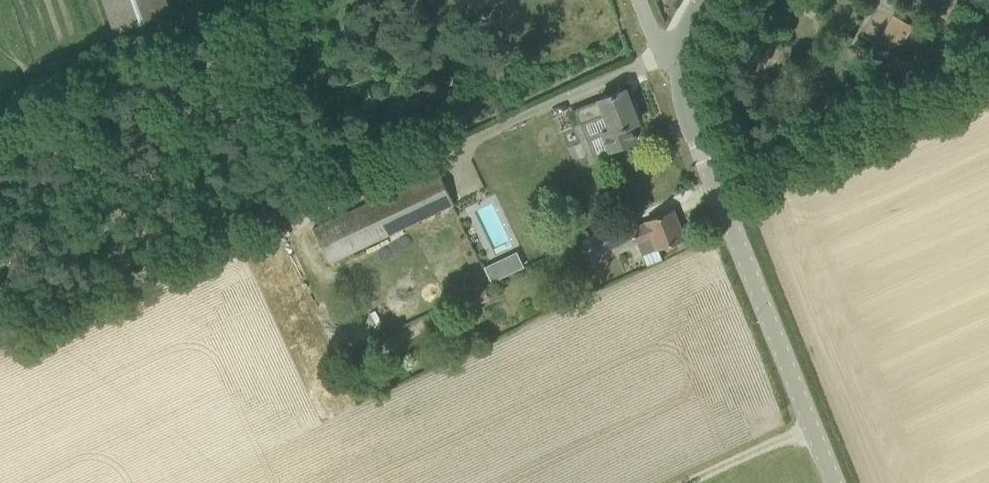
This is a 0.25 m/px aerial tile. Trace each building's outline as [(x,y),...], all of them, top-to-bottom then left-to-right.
[(166,0),(104,0),(116,33),(171,14),(166,0)] [(912,25),(895,15),(881,40),(899,49),(912,25)] [(631,125),(639,122),(626,88),(575,109),(580,123),(604,113),(611,129),(603,132),(610,150),(637,140),(631,125)] [(330,263),(455,204),(438,170),(313,228),(330,263)] [(643,254),(685,237),(674,210),(646,221),(646,222),(632,228),(643,254)] [(591,258),(628,241),(620,223),(582,241),(591,258)] [(492,281),(506,274),(500,261),(485,268),(492,281)]
